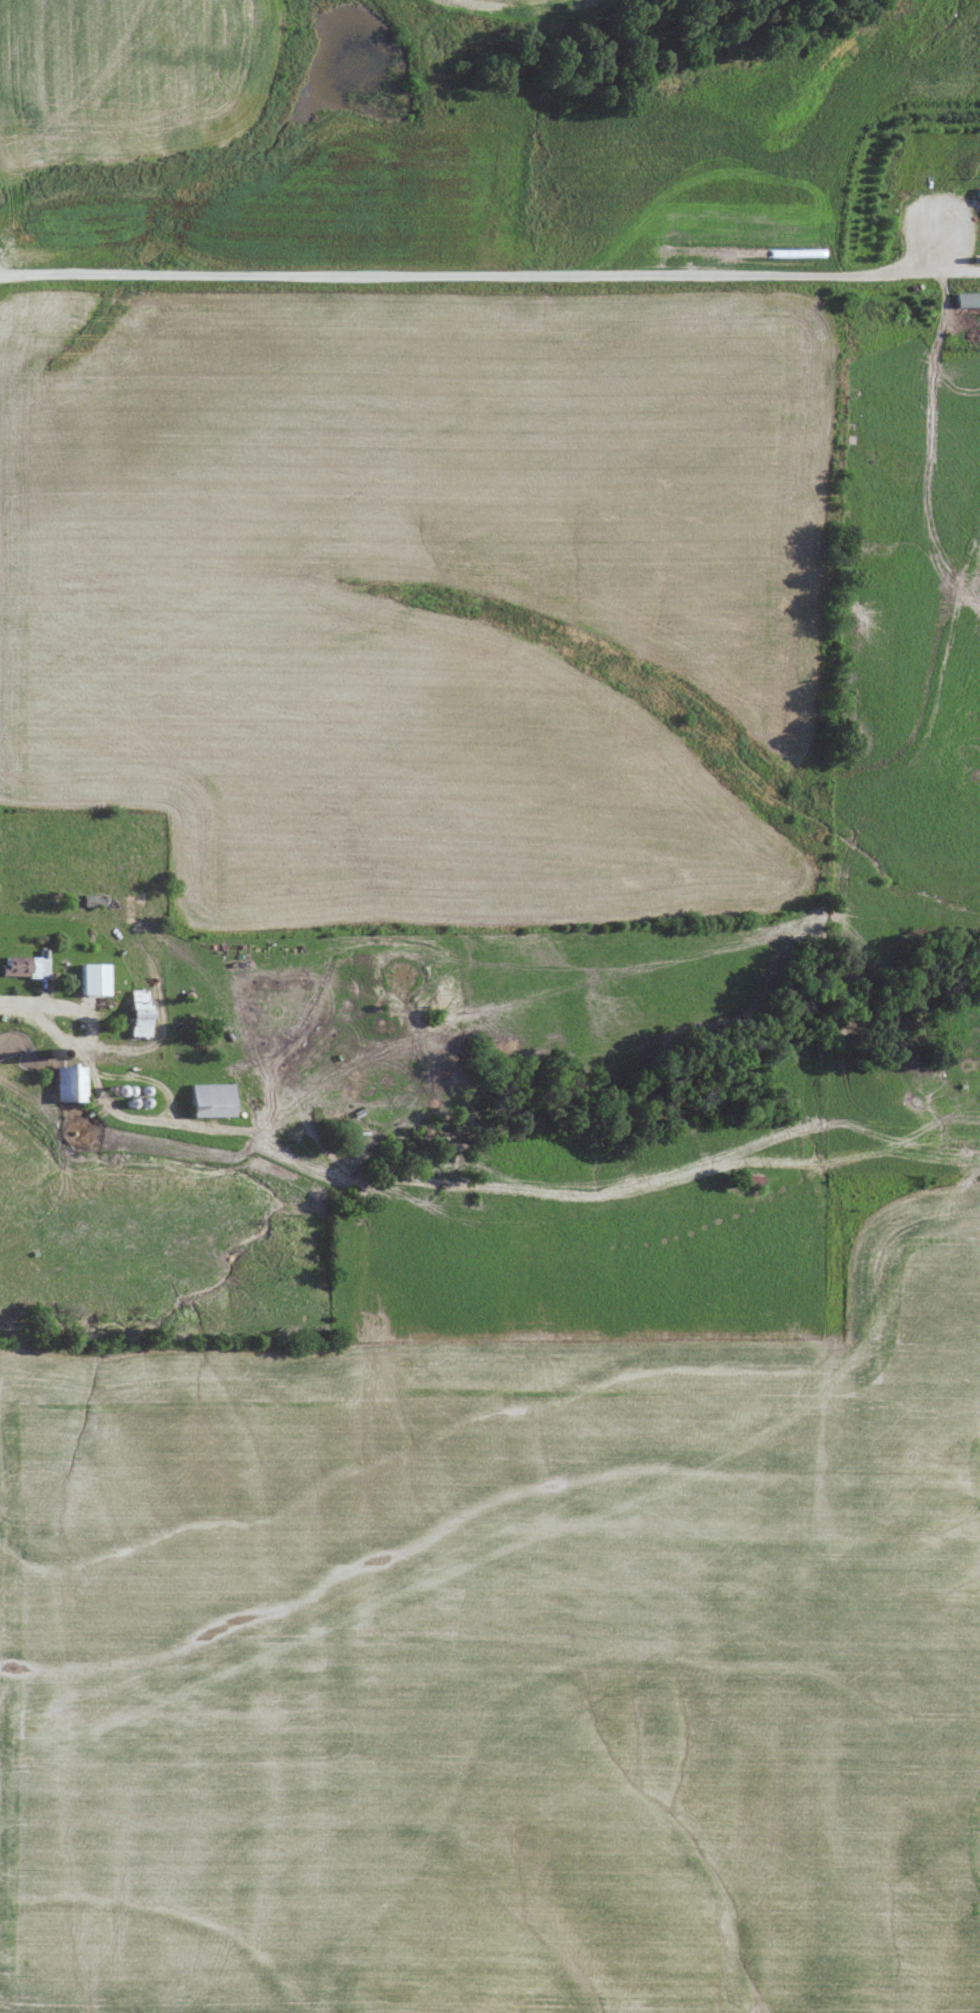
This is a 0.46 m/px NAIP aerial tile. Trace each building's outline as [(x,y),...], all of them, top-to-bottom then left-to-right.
[(979,306),(979,292),(956,292),(957,307),(979,306)] [(80,995),(106,995),(106,964),(80,963),(80,995)] [(129,1036),(148,1037),(149,990),(130,990),(129,1036)] [(55,1066),(55,1102),(85,1101),(84,1065),(55,1066)] [(232,1116),(231,1083),(190,1084),(190,1117),(232,1116)]
